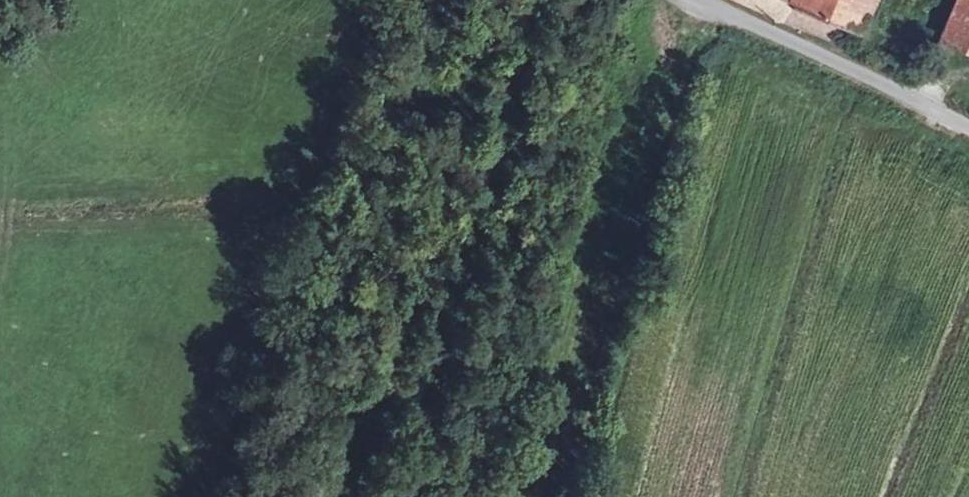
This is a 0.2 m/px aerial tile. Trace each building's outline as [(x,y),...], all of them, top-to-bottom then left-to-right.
[(763,9),(829,36),(833,25),(858,36),(873,0),(744,0),(763,9)] [(944,36),(968,46),(968,0),(959,0),(944,36)]
